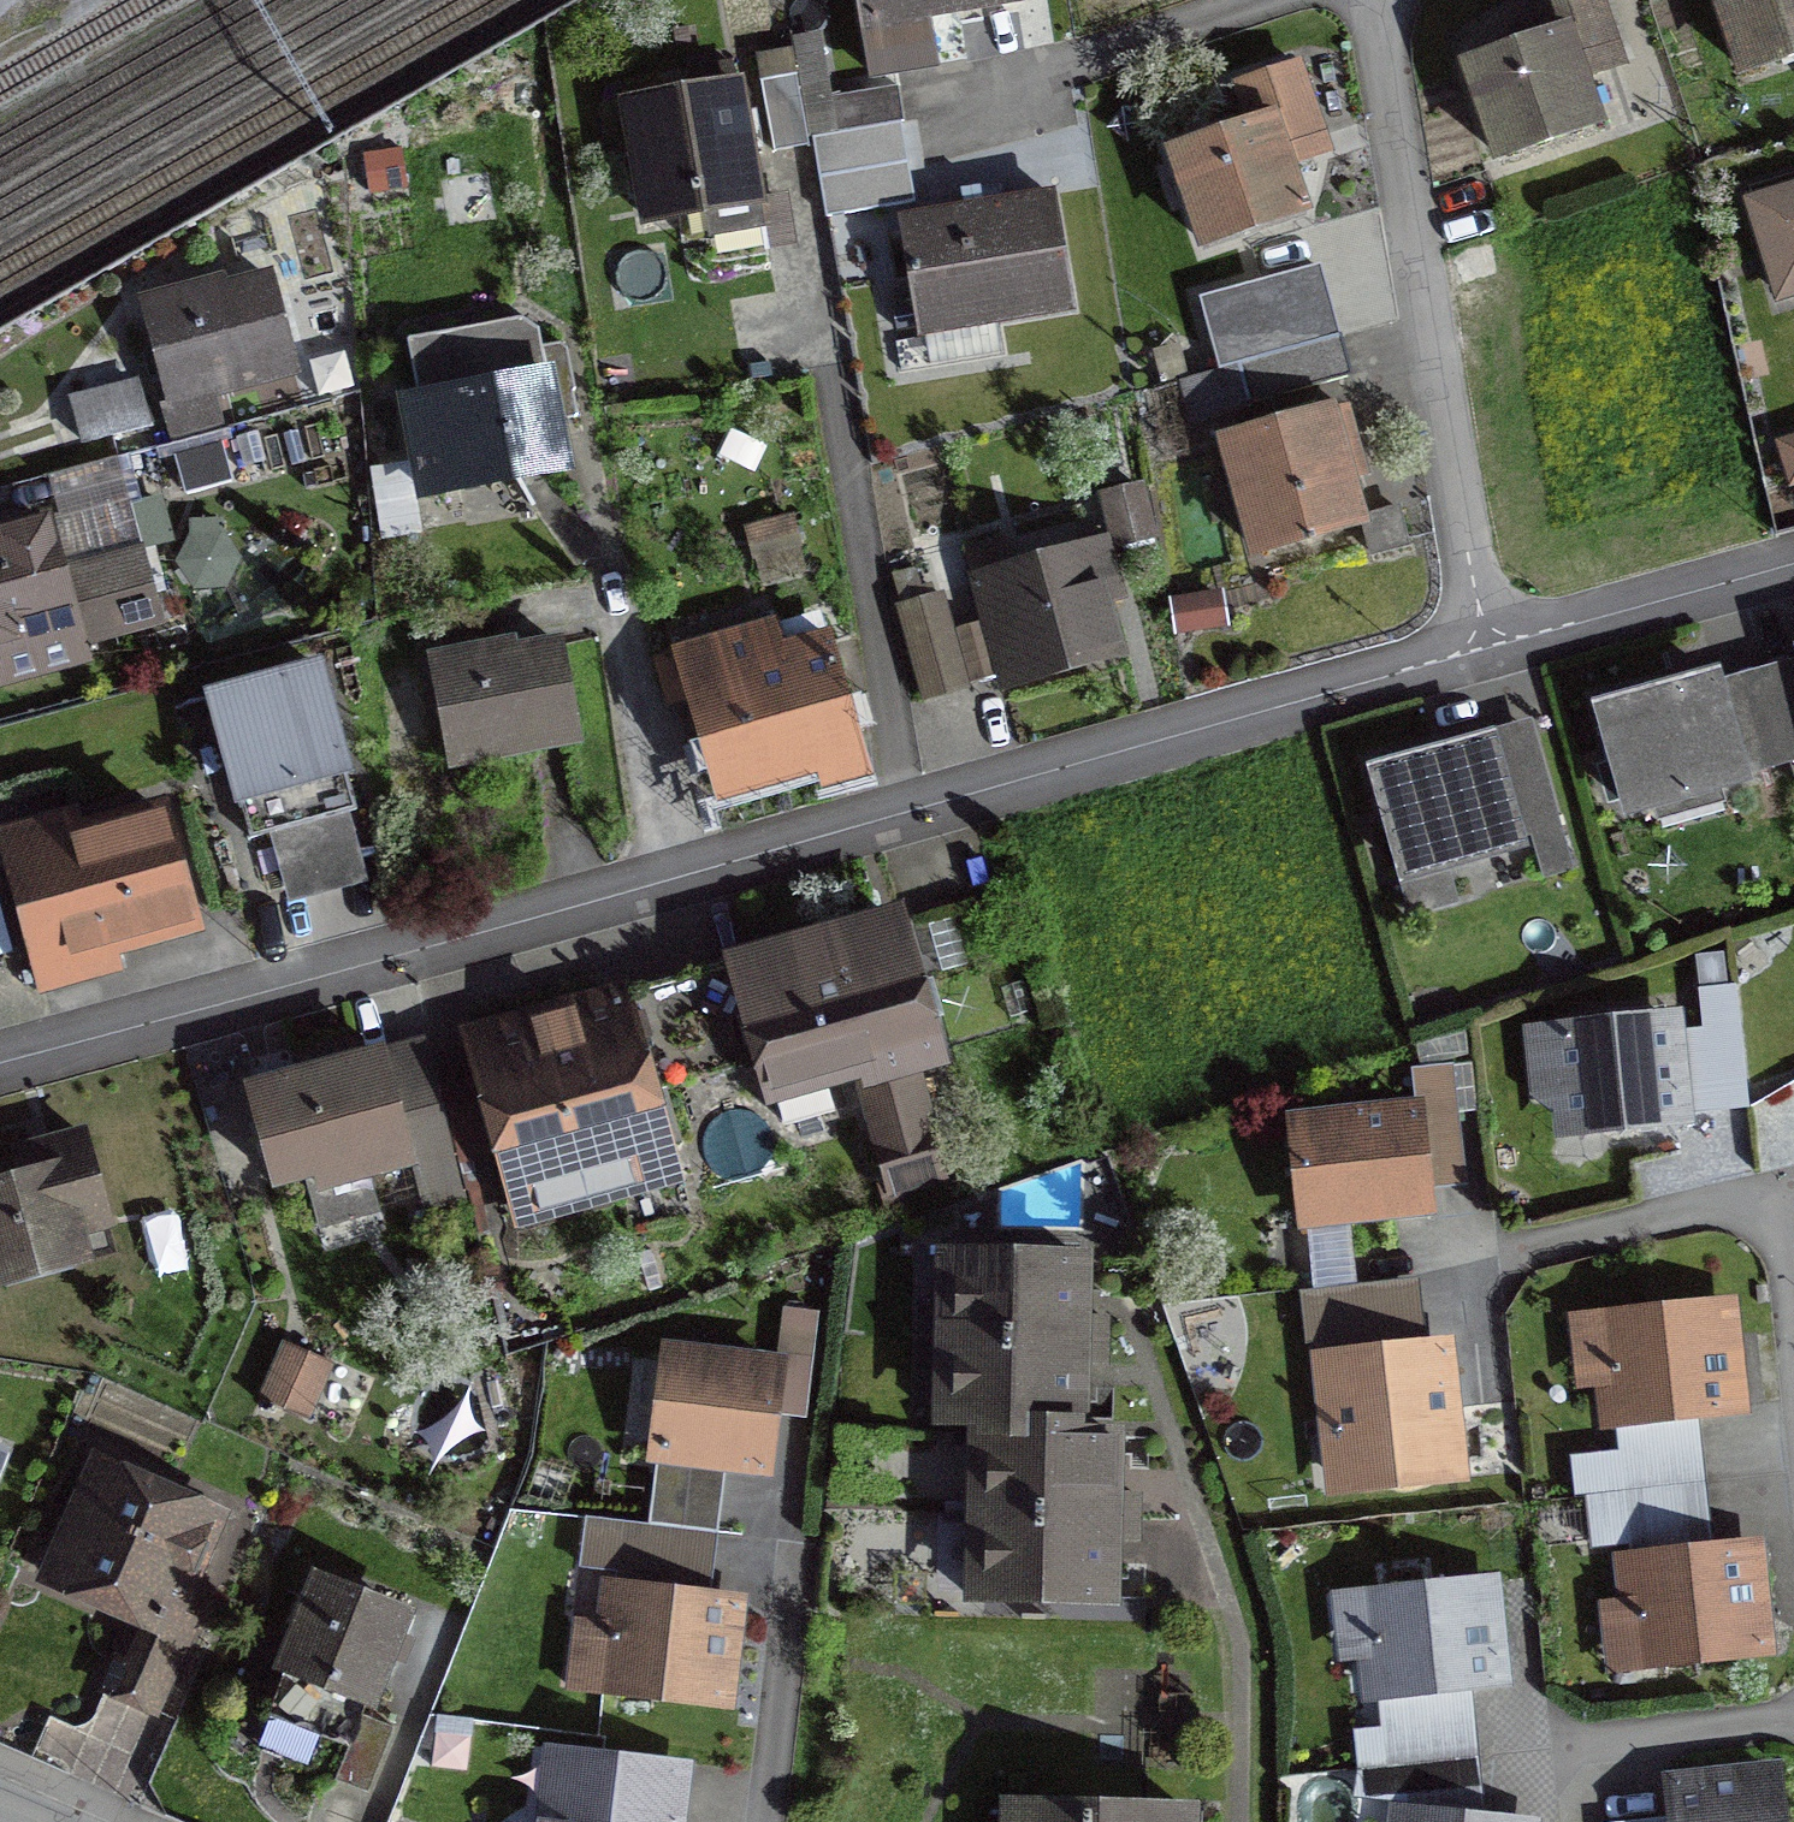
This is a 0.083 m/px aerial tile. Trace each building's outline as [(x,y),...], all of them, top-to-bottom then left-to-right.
[(1015,3),(1015,0),(855,0),(869,79),(930,68),(922,19),(1015,3)] [(1464,65),(1497,161),(1593,127),(1572,66),(1611,53),(1593,0),(1532,0),(1545,37),(1464,65)] [(1742,75),(1793,58),(1793,0),(1716,0),(1742,75)] [(752,59),(770,155),(805,149),(788,53),(752,59)] [(1237,86),(1250,124),(1169,152),(1202,248),(1298,215),(1278,153),(1316,140),(1291,67),(1237,86)] [(759,229),(734,89),(623,108),(642,221),(704,211),(709,238),(759,229)] [(829,136),(900,125),(894,89),(823,101),(829,136)] [(815,191),(908,175),(900,128),(807,143),(815,191)] [(1747,205),(1776,297),(1793,292),(1793,191),(1747,205)] [(1067,311),(1048,198),(899,223),(917,335),(1067,311)] [(1259,360),(1333,340),(1313,270),(1240,290),(1259,360)] [(187,303),(185,295),(141,307),(168,406),(159,408),(168,442),(218,428),(209,393),(290,371),(266,282),(187,303)] [(412,458),(414,458),(420,495),(559,469),(551,426),(574,421),(569,396),(572,395),(564,352),(556,346),(538,350),(535,332),(518,320),(403,342),(414,401),(403,403),(412,458)] [(1344,380),(1333,340),(1259,360),(1240,365),(1250,404),(1344,380)] [(132,387),(68,404),(79,445),(143,428),(132,387)] [(1322,414),(1222,441),(1254,553),(1353,525),(1341,482),(1358,477),(1339,412),(1322,416),(1322,414)] [(1140,494),(1106,503),(1119,555),(1153,546),(1140,494)] [(1360,523),(1370,557),(1402,548),(1393,514),(1360,523)] [(0,536),(0,640),(7,631),(62,616),(64,625),(68,624),(41,525),(0,536)] [(961,554),(997,681),(1116,648),(1100,588),(1112,585),(1102,550),(1007,576),(998,544),(961,554)] [(92,567),(110,636),(155,624),(137,555),(92,567)] [(936,598),(896,609),(922,702),(962,690),(936,598)] [(1174,633),(1216,627),(1211,598),(1170,605),(1174,633)] [(694,698),(720,787),(857,746),(827,644),(783,657),(774,626),(671,656),(684,701),(694,698)] [(474,655),(430,664),(448,763),(573,739),(556,649),(476,664),(474,655)] [(208,700),(247,842),(353,813),(314,671),(208,700)] [(1739,776),(1714,683),(1597,716),(1623,809),(1739,776)] [(1515,843),(1488,746),(1372,779),(1399,875),(1515,843)] [(7,863),(43,992),(93,978),(85,949),(187,920),(160,820),(7,863)] [(936,1173),(906,1071),(931,1063),(892,924),(733,969),(769,1096),(855,1071),(875,1142),(872,1142),(873,1147),(877,1146),(888,1187),(936,1173)] [(660,1086),(644,1090),(618,998),(468,1040),(509,1190),(677,1144),(660,1086)] [(1674,1120),(1664,1022),(1556,1034),(1567,1132),(1602,1128),(1616,1139),(1628,1126),(1674,1120)] [(408,1161),(380,1058),(245,1095),(269,1182),(300,1173),(316,1232),(375,1216),(364,1173),(408,1161)] [(421,1167),(454,1159),(437,1089),(404,1097),(421,1167)] [(1302,1222),(1422,1209),(1412,1113),(1292,1126),(1302,1222)] [(81,1140),(13,1158),(19,1178),(0,1183),(0,1277),(78,1255),(72,1232),(104,1223),(81,1140)] [(985,1422),(985,1429),(982,1516),(980,1597),(1106,1601),(1107,1534),(1108,1519),(1108,1499),(1110,1439),(1074,1438),(1074,1431),(1076,1358),(1076,1343),(1077,1322),(1078,1262),(953,1259),(951,1340),(949,1421),(985,1422)] [(1610,1422),(1730,1409),(1720,1311),(1600,1324),(1610,1422)] [(1352,1486),(1452,1475),(1438,1351),(1321,1364),(1329,1440),(1347,1438),(1352,1486)] [(723,1464),(761,1468),(773,1371),(665,1358),(645,1528),(714,1536),(723,1464)] [(303,1418),(320,1379),(279,1360),(261,1400),(303,1418)] [(136,1490),(98,1474),(62,1554),(94,1568),(87,1583),(122,1599),(118,1607),(149,1621),(127,1672),(116,1667),(105,1694),(149,1711),(185,1622),(169,1616),(207,1522),(175,1508),(170,1495),(148,1485),(136,1490)] [(1756,1651),(1746,1553),(1626,1566),(1637,1664),(1756,1651)] [(331,1783),(364,1797),(390,1731),(357,1718),(397,1616),(317,1585),(266,1715),(346,1746),(331,1783)] [(1362,1599),(1373,1697),(1493,1684),(1482,1586),(1362,1599)] [(719,1703),(730,1605),(611,1591),(599,1689),(719,1703)] [(676,1773),(553,1759),(545,1821),(670,1821),(676,1773)] [(1770,1778),(1669,1789),(1672,1821),(1775,1821),(1770,1778)] [(1183,1812),(1022,1810),(1022,1821),(1182,1821),(1183,1812)]
